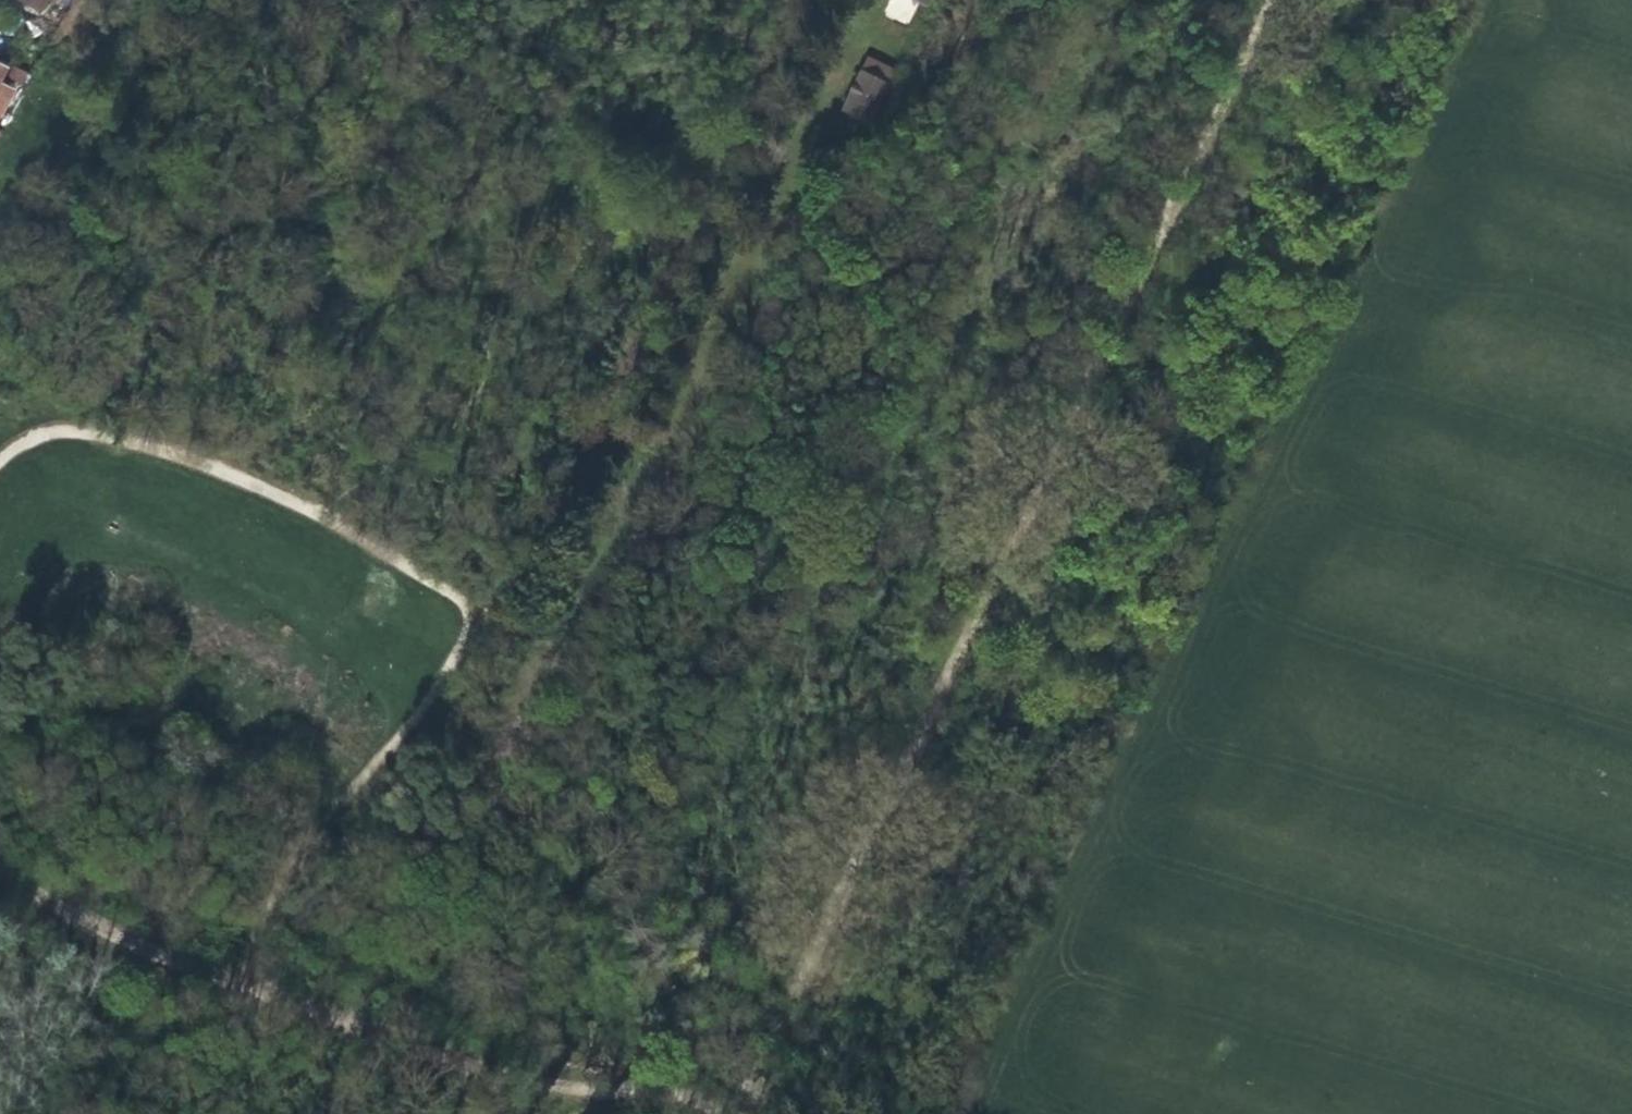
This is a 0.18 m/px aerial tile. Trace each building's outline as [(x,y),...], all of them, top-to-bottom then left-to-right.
[(37,10),(42,0),(19,0),(37,10)] [(892,17),(909,23),(917,0),(916,0),(898,0),(892,17)] [(865,57),(858,72),(886,84),(892,70),(865,57)] [(886,84),(858,72),(840,110),(867,123),(886,84)] [(12,87),(0,81),(0,111),(12,87)] [(594,1085),(576,1080),(566,1113),(585,1113),(594,1085)] [(594,1085),(585,1113),(625,1113),(630,1097),(594,1085)]
